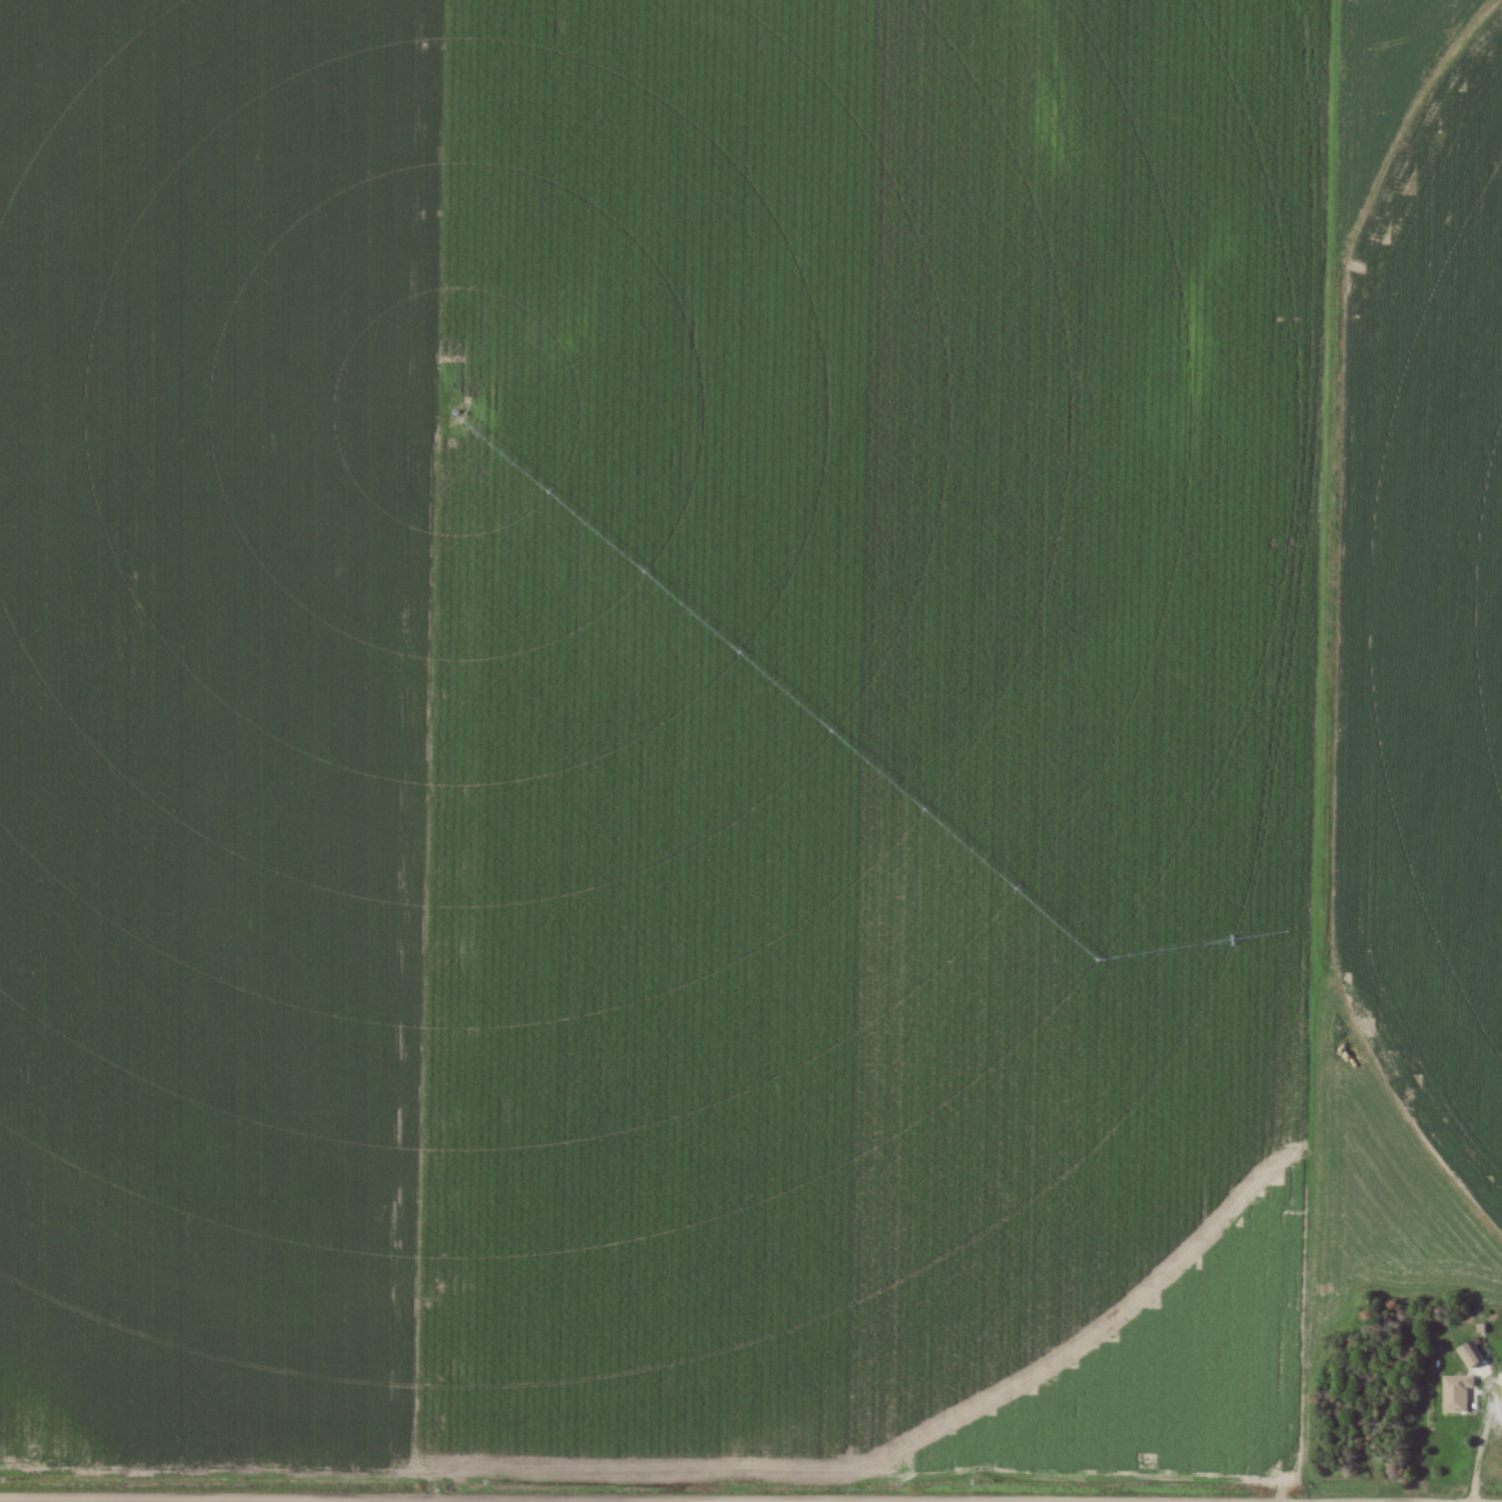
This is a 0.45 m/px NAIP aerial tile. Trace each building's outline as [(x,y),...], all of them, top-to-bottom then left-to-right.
[(1456,1348),(1466,1369),(1483,1361),(1472,1340),(1456,1348)] [(1441,1377),(1440,1412),(1472,1413),(1472,1403),(1467,1403),(1468,1390),(1473,1390),(1473,1378),(1441,1377)]
